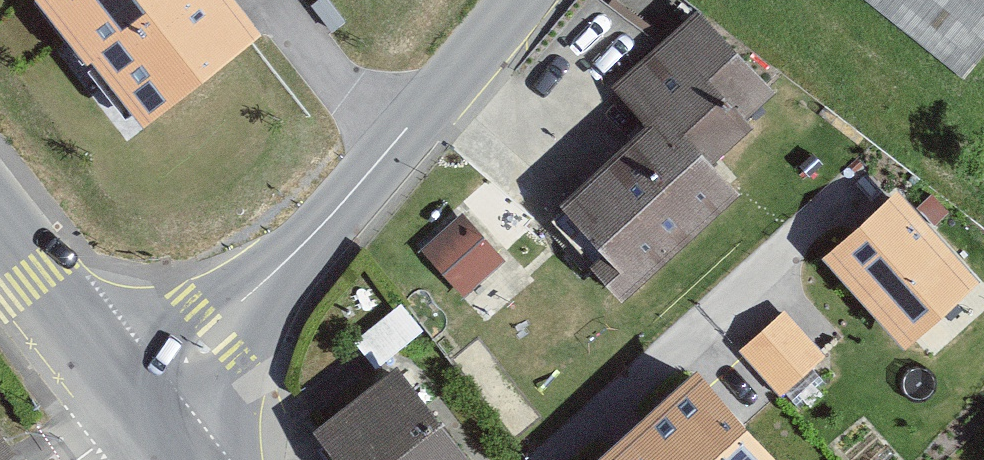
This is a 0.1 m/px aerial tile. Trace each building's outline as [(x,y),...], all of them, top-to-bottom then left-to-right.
[(143,131),(265,36),(237,0),(41,0),(143,131)] [(975,78),(983,67),(983,0),(876,0),(975,78)] [(779,90),(714,11),(625,84),(658,124),(558,206),(647,313),(760,220),(704,152),(779,90)] [(894,186),(830,245),(907,327),(971,268),(894,186)] [(513,263),(476,217),(434,250),(472,296),(513,263)] [(785,311),(749,344),(783,381),(818,348),(785,311)] [(595,459),(788,459),(790,459),(705,363),(595,459)] [(416,372),(334,435),(353,459),(485,459),(416,372)]
